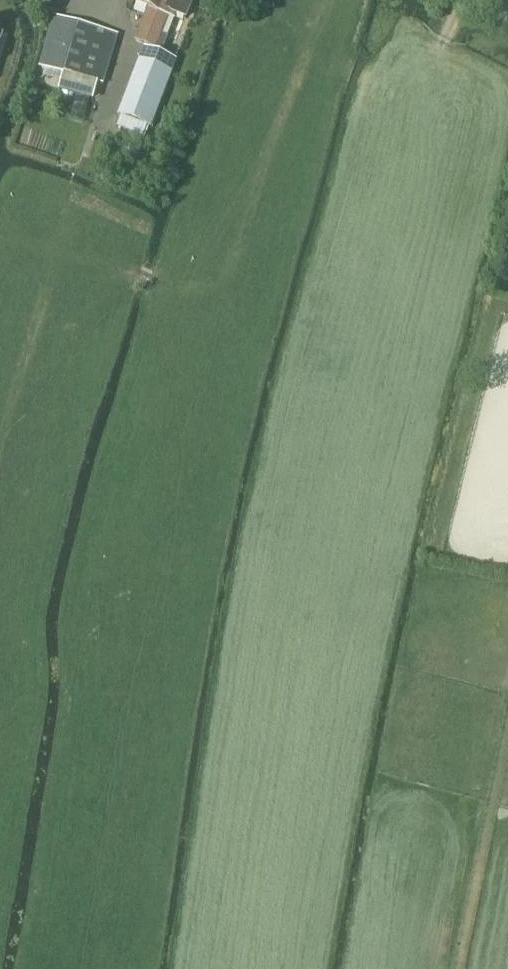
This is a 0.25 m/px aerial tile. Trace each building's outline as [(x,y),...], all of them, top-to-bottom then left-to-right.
[(135,4),(148,9),(135,41),(163,52),(168,39),(160,36),(167,20),(174,23),(176,18),(182,21),(190,0),(136,0),(135,4)] [(54,18),(40,68),(44,69),(63,74),(61,81),(58,92),(75,97),(80,79),(96,84),(97,84),(102,85),(116,36),(54,18)] [(144,47),(118,116),(120,116),(147,127),(150,128),(177,60),(144,47)] [(163,124),(158,135),(170,139),(174,129),(163,124)]
